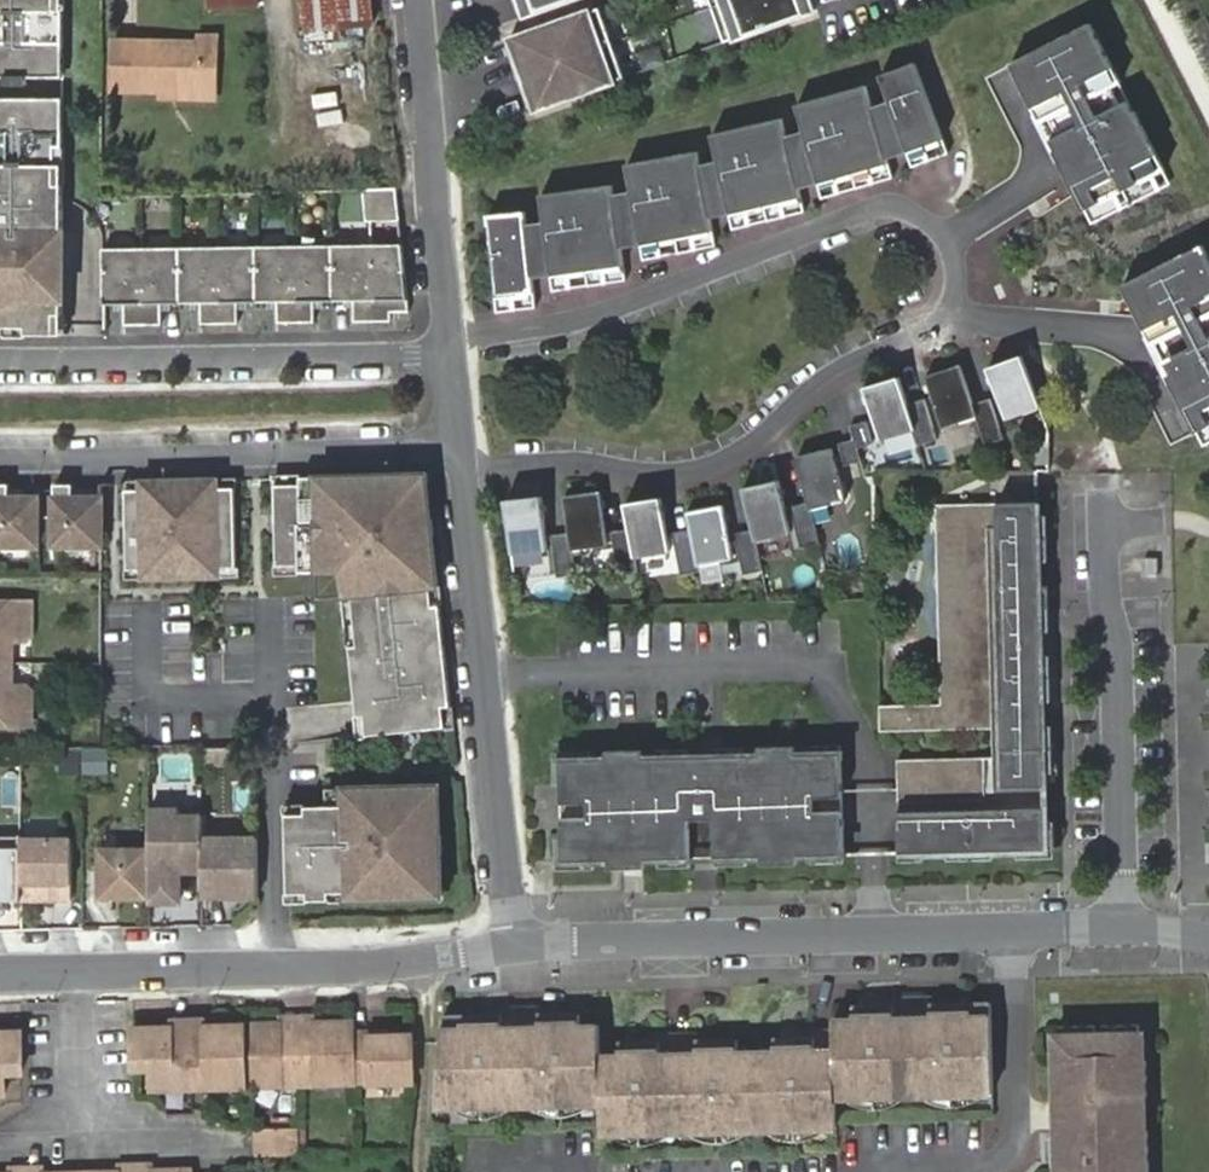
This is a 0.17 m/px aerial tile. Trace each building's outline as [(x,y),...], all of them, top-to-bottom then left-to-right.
[(72,81),(72,0),(0,0),(0,77),(72,81)] [(209,9),(219,8),(257,7),(256,0),(209,0),(209,9)] [(373,24),(370,0),(306,0),(309,31),(373,24)] [(533,12),(568,0),(529,0),(533,12)] [(828,7),(825,0),(722,0),(735,39),(828,7)] [(635,74),(609,5),(518,37),(542,107),(635,74)] [(1091,23),(1010,63),(1084,210),(1165,170),(1091,23)] [(205,94),(205,42),(151,42),(117,43),(117,94),(181,94),(205,94)] [(219,103),(219,42),(205,42),(205,94),(181,94),(181,103),(219,103)] [(916,64),(880,76),(894,116),(912,168),(948,155),(916,64)] [(867,86),(797,106),(809,146),(824,198),(894,179),(892,175),(867,86)] [(323,126),(349,128),(352,96),(325,94),(323,126)] [(0,100),(0,334),(71,335),(67,102),(0,100)] [(912,168),(894,116),(878,122),(892,175),(912,168)] [(783,119),(712,136),(722,177),(734,230),(805,214),(803,204),(790,151),(783,119)] [(824,198),(809,146),(790,151),(803,204),(824,198)] [(702,155),(630,165),(645,261),(716,250),(714,235),(706,181),(702,155)] [(734,230),(722,177),(706,181),(714,235),(734,230)] [(616,188),(544,196),(549,238),(555,292),(627,284),(619,210),(616,188)] [(415,323),(407,198),(374,198),(377,231),(380,231),(380,255),(378,332),(398,332),(398,323),(415,323)] [(645,261),(636,207),(619,210),(625,264),(645,261)] [(534,211),(496,213),(502,310),(539,308),(539,294),(535,240),(534,211)] [(555,292),(549,238),(535,240),(539,294),(555,292)] [(1122,286),(1196,433),(1208,427),(1208,257),(1203,245),(1122,286)] [(146,329),(144,252),(104,252),(105,308),(125,308),(125,329),(146,329)] [(182,253),(144,252),(146,329),(146,339),(184,339),(184,308),(182,253)] [(223,330),(222,253),(182,253),(184,308),(203,309),(203,329),(223,330)] [(262,309),(261,254),(222,253),(223,330),(242,331),(242,309),(262,309)] [(300,331),(301,254),(261,254),(262,309),(281,309),(281,331),(300,331)] [(339,310),(340,254),(301,254),(300,331),(319,331),(319,310),(339,310)] [(378,332),(380,255),(340,254),(339,310),(359,310),(359,332),(378,332)] [(1035,406),(1016,355),(982,368),(1001,419),(1035,406)] [(1000,438),(985,399),(968,405),(953,367),(920,380),(939,431),(973,418),(983,445),(1000,438)] [(895,378),(861,389),(877,441),(912,430),(917,445),(933,439),(920,399),(904,404),(895,378)] [(865,422),(850,426),(853,440),(839,444),(844,466),(859,462),(856,448),(871,444),(865,422)] [(847,500),(834,447),(799,456),(810,502),(792,506),(802,547),(820,543),(812,509),(847,500)] [(990,471),(990,492),(1035,492),(1035,471),(990,471)] [(435,607),(428,478),(277,478),(277,573),(342,573),(344,608),(435,607)] [(238,572),(238,479),(128,479),(129,573),(238,572)] [(781,479),(746,487),(754,528),(737,532),(745,574),(763,570),(757,540),(792,533),(781,479)] [(101,541),(101,495),(72,495),(72,480),(53,481),(54,514),(54,527),(54,541),(101,541)] [(37,495),(9,496),(9,481),(0,481),(0,541),(37,541),(37,527),(37,514),(37,495)] [(556,534),(560,576),(578,574),(576,549),(612,546),(607,492),(571,495),(574,532),(556,534)] [(549,497),(512,499),(516,553),(552,551),(549,497)] [(665,498),(629,503),(633,528),(615,530),(620,572),(639,570),(637,557),(673,552),(665,498)] [(727,505),(691,512),(694,529),(676,532),(683,574),(701,571),(700,565),(736,559),(727,505)] [(561,761),(563,862),(1046,849),(1039,510),(939,513),(939,538),(955,538),(956,585),(941,585),(941,605),(956,605),(957,647),(942,647),(943,667),(958,667),(959,712),(880,714),(881,734),(1002,731),(1003,757),(898,760),(899,790),(843,792),(842,754),(561,761)] [(54,527),(54,514),(37,514),(37,527),(54,527)] [(0,599),(0,720),(29,719),(28,687),(23,682),(9,683),(8,636),(23,635),(27,630),(26,598),(0,599)] [(443,731),(435,607),(344,608),(349,736),(443,731)] [(228,750),(204,751),(204,766),(228,765),(228,750)] [(107,753),(84,753),(85,776),(108,775),(107,753)] [(428,900),(426,839),(420,839),(418,791),(310,795),(311,814),(284,815),(287,904),(428,900)] [(178,812),(149,812),(149,854),(149,900),(149,904),(179,904),(179,874),(202,874),(202,841),(202,817),(178,817),(178,812)] [(0,838),(0,850),(19,850),(19,841),(19,838),(0,838)] [(69,841),(19,841),(19,850),(19,903),(69,902),(69,841)] [(254,841),(202,841),(202,874),(202,898),(254,898),(254,841)] [(0,850),(0,903),(19,903),(19,850),(0,850)] [(149,900),(149,854),(101,854),(101,900),(149,900)] [(970,1010),(925,1011),(925,1024),(889,1025),(889,1012),(847,1014),(847,1024),(843,1024),(829,1023),(830,1042),(830,1057),(832,1105),(837,1105),(857,1104),(857,1096),(883,1096),(883,1104),(898,1104),(934,1103),(933,1094),(961,1093),(961,1102),(986,1102),(988,1019),(971,1019),(970,1010)] [(925,1011),(889,1012),(889,1025),(925,1024),(925,1011)] [(577,1020),(567,1020),(539,1020),(539,1034),(502,1034),(502,1020),(460,1020),(461,1036),(441,1036),(440,1113),(470,1112),(470,1105),(498,1104),(498,1112),(550,1111),(550,1102),(575,1101),(575,1111),(598,1111),(597,1058),(597,1030),(578,1030),(577,1020)] [(460,1020),(442,1020),(441,1036),(461,1036),(460,1020)] [(539,1034),(539,1020),(502,1020),(502,1034),(539,1034)] [(308,1087),(360,1086),(359,1037),(359,1024),(322,1025),(323,1044),(307,1045),(308,1087)] [(323,1044),(322,1025),(306,1026),(307,1045),(323,1044)] [(253,1087),(308,1087),(307,1045),(285,1045),(284,1026),(250,1027),(253,1087)] [(285,1045),(307,1045),(306,1026),(284,1026),(285,1045)] [(157,1090),(253,1087),(250,1027),(210,1028),(211,1047),(177,1048),(177,1029),(138,1030),(139,1070),(156,1070),(157,1090)] [(210,1028),(177,1029),(177,1048),(211,1047),(210,1028)] [(1055,1031),(1056,1067),(1050,1068),(1050,1104),(1056,1104),(1057,1138),(1051,1138),(1051,1171),(1145,1171),(1145,1137),(1139,1136),(1138,1103),(1144,1102),(1143,1066),(1138,1066),(1137,1030),(1055,1031)] [(8,1094),(7,1074),(26,1074),(25,1033),(0,1034),(0,1095),(8,1094)] [(359,1037),(360,1086),(419,1084),(417,1036),(359,1037)] [(726,1138),(778,1136),(778,1127),(806,1126),(806,1136),(832,1135),(832,1105),(830,1057),(810,1057),(810,1042),(771,1044),(770,1057),(734,1057),(734,1044),(693,1044),(693,1059),(656,1060),(656,1045),(615,1045),(614,1058),(597,1058),(598,1111),(598,1140),(622,1140),(622,1130),(651,1130),(651,1139),(702,1138),(701,1129),(727,1128),(726,1138)] [(830,1042),(810,1042),(810,1057),(830,1057),(830,1042)] [(693,1059),(693,1044),(656,1045),(656,1060),(693,1059)] [(934,1103),(961,1102),(961,1093),(933,1094),(934,1103)] [(857,1096),(857,1104),(883,1104),(883,1096),(857,1096)] [(575,1101),(550,1102),(550,1111),(575,1111),(575,1101)] [(296,1126),(251,1126),(251,1159),(296,1159),(296,1126)] [(778,1127),(778,1136),(806,1136),(806,1126),(778,1127)] [(727,1128),(701,1129),(702,1138),(726,1138),(727,1128)] [(622,1130),(622,1140),(651,1139),(651,1130),(622,1130)]
